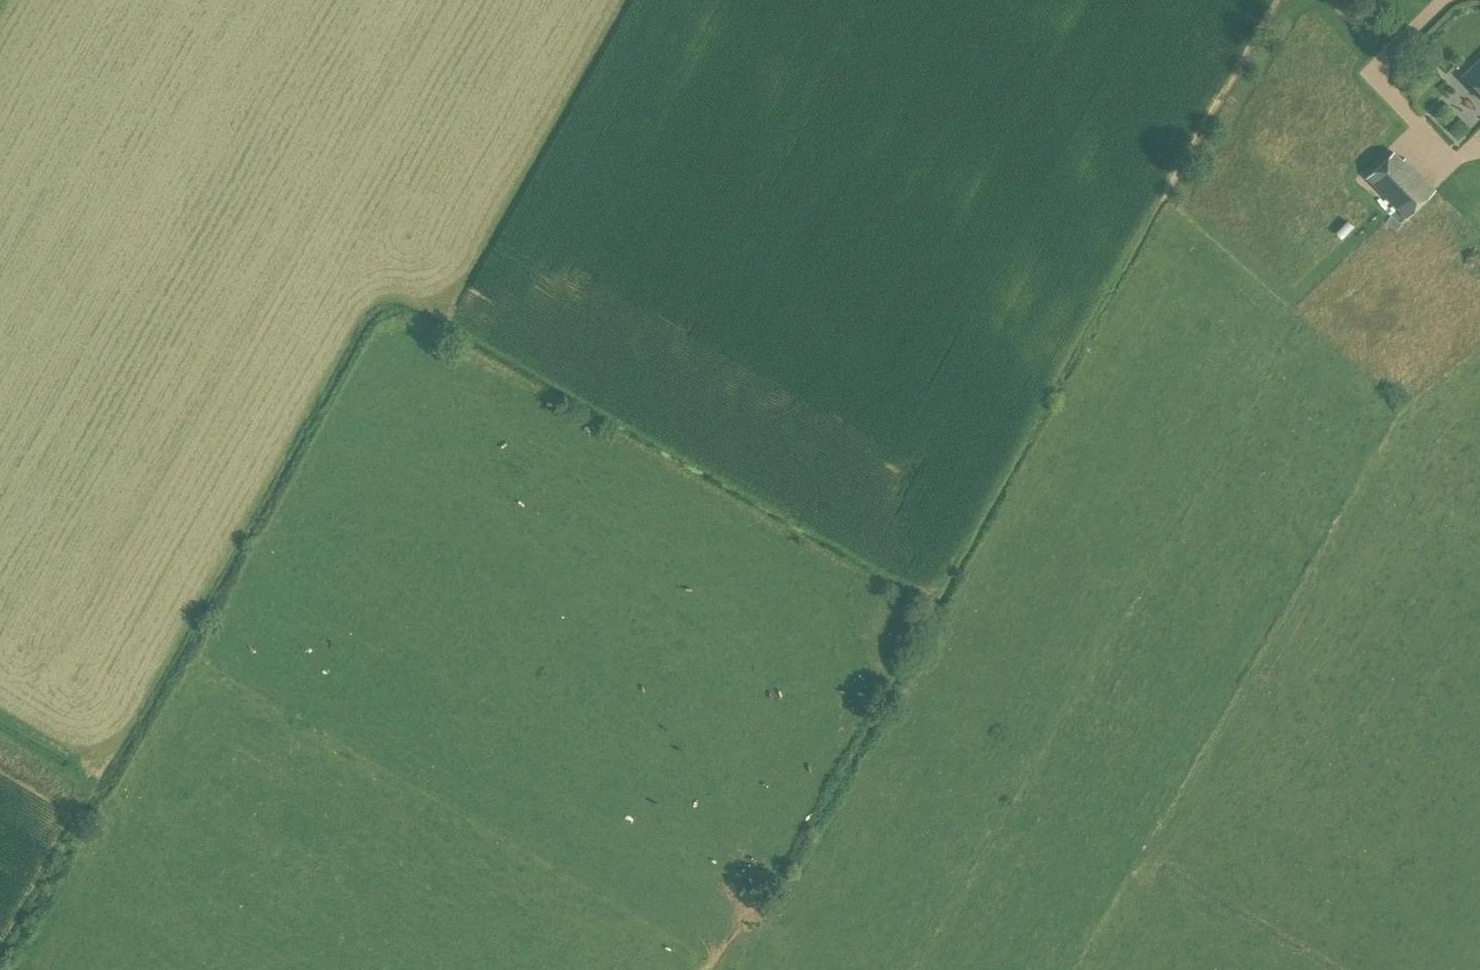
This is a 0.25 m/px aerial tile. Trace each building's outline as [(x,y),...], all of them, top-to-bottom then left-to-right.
[(1464,74),(1479,91),(1479,59),(1464,74)] [(1405,217),(1434,189),(1395,150),(1385,159),(1377,167),(1366,177),(1405,217)]
